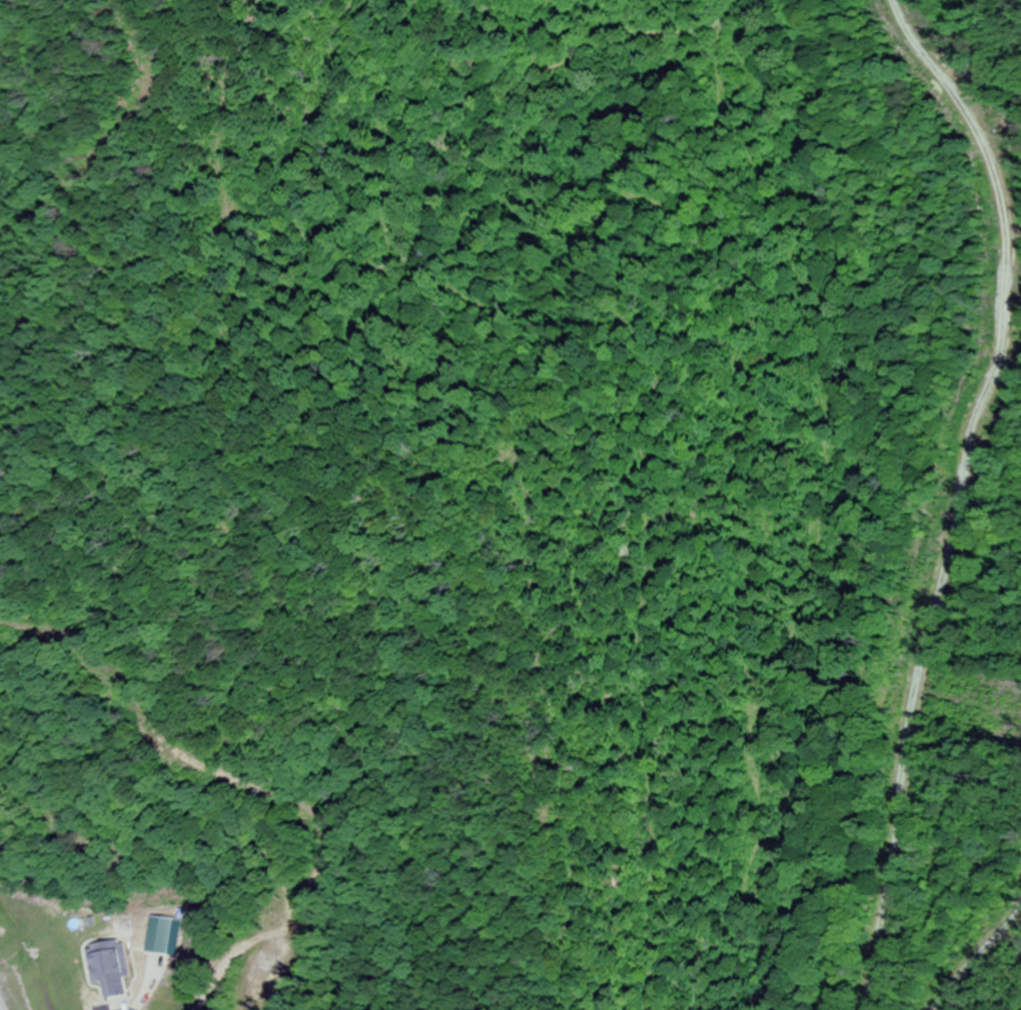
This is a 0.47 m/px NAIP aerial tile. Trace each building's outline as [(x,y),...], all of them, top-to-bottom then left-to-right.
[(168,955),(169,918),(149,917),(147,954),(168,955)] [(125,941),(92,945),(97,984),(106,983),(108,999),(127,996),(125,979),(130,978),(125,941)]
